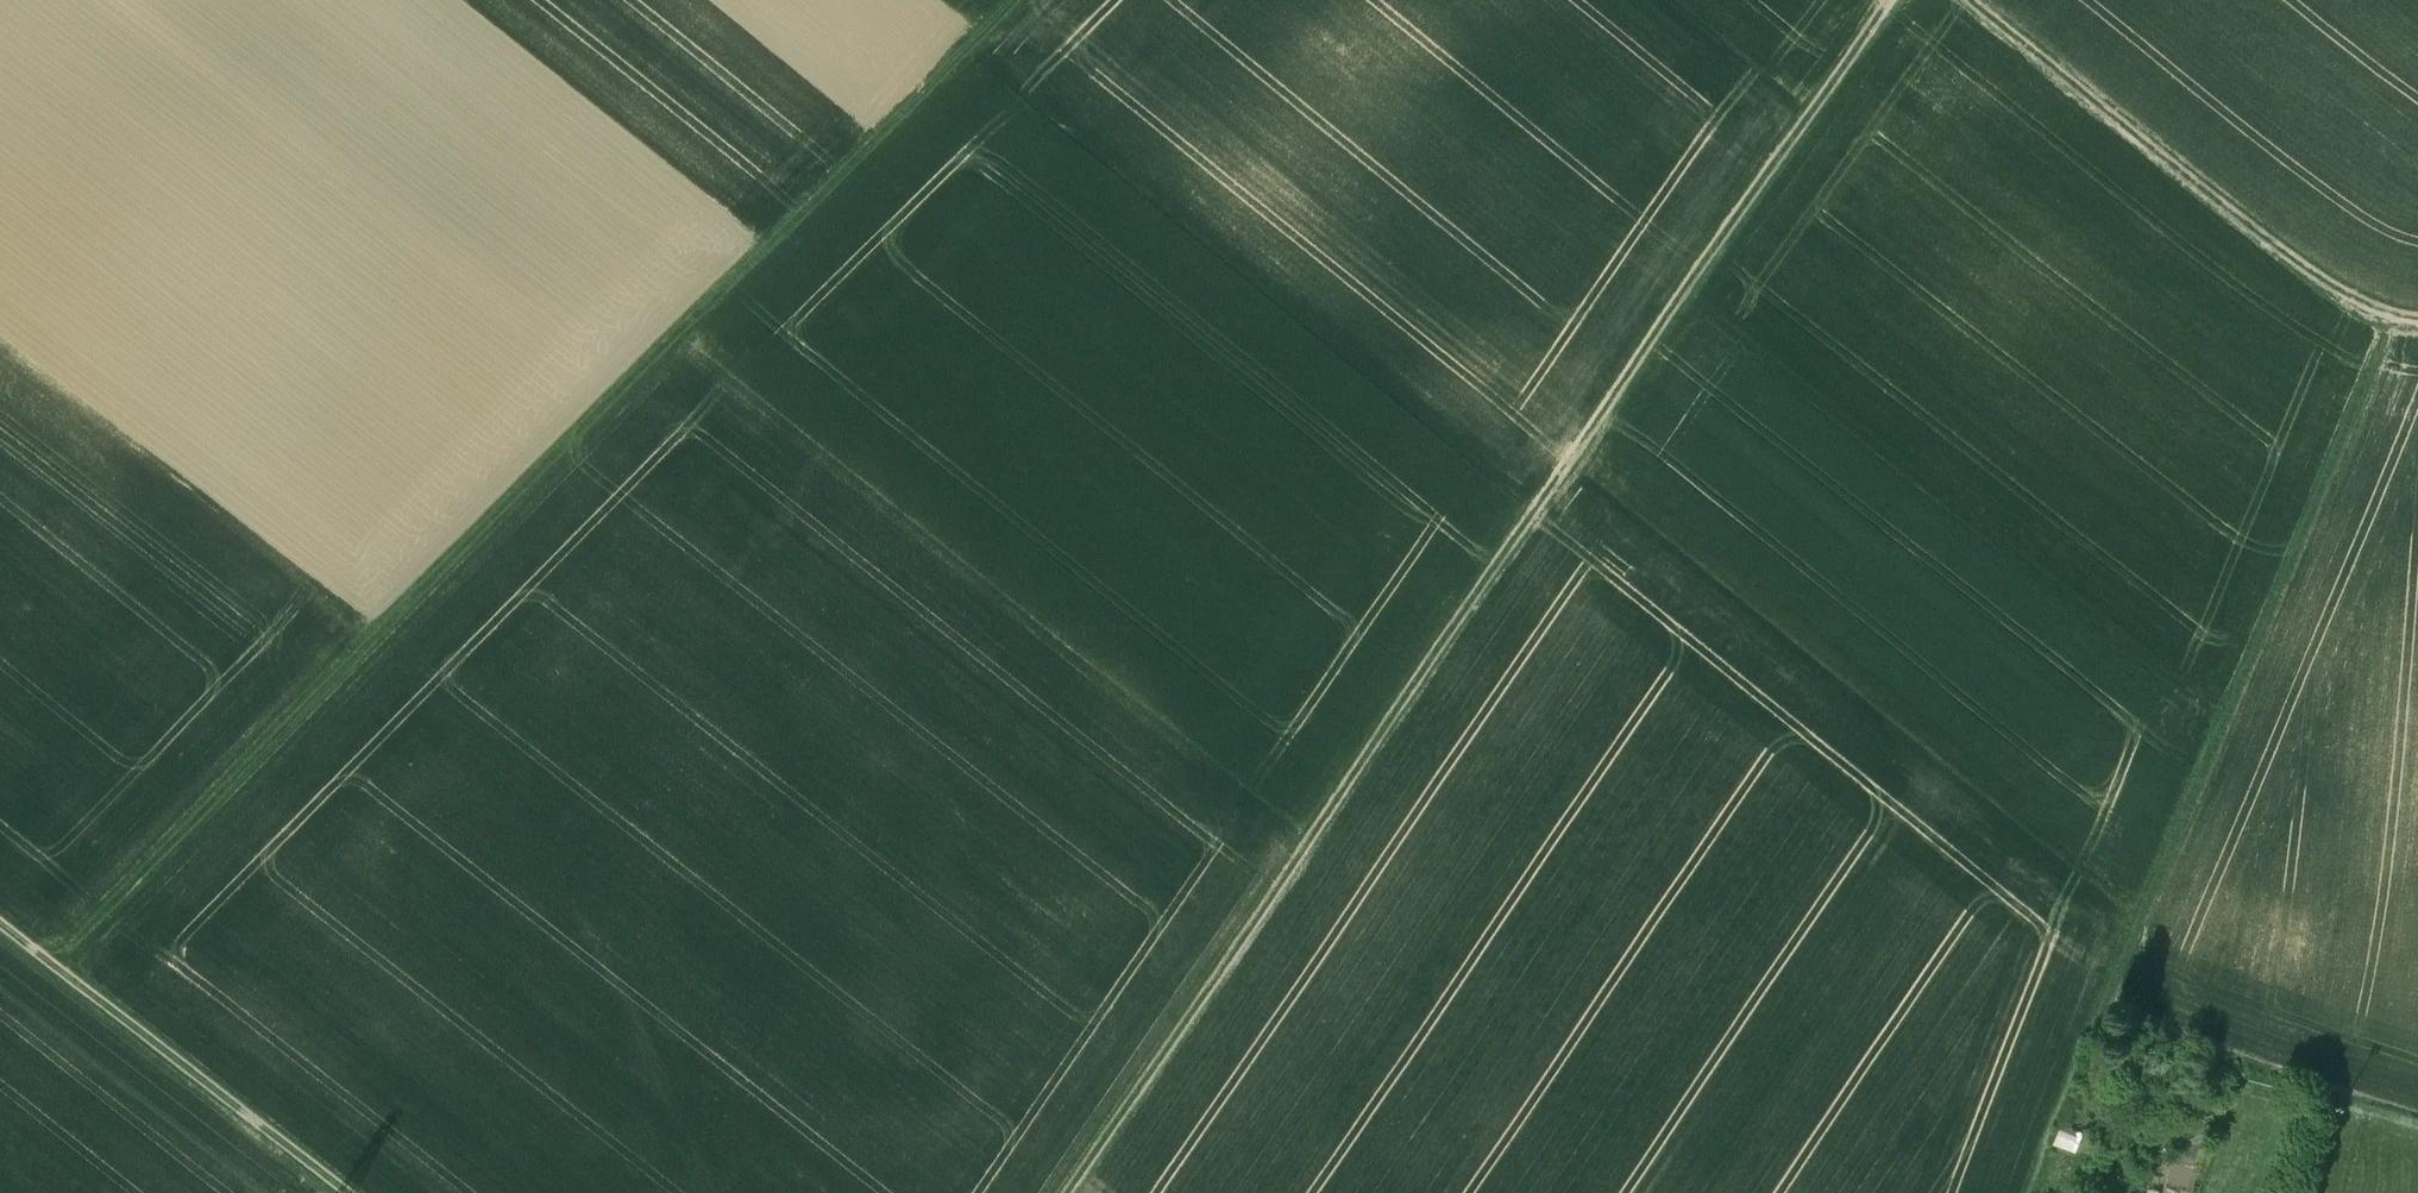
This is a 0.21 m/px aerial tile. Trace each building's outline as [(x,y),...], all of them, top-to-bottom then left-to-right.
[(2077,1149),(2080,1127),(2056,1124),(2053,1145),(2077,1149)]
